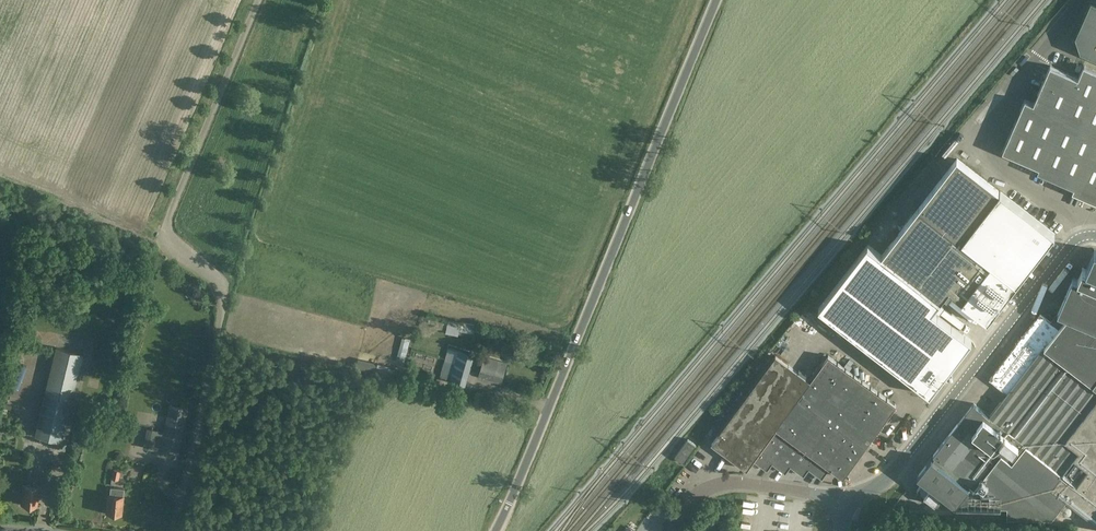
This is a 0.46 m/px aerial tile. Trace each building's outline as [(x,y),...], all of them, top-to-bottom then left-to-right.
[(1076,37),(1081,52),(1095,59),(1095,3),(1091,1),(1081,25),(1079,24),(1076,31),(1078,32),(1076,37)] [(1028,47),(1035,52),(1043,40),(1036,35),(1028,47)] [(1050,65),(1033,103),(1062,115),(1078,78),(1050,65)] [(1037,171),(1047,175),(1054,178),(1074,187),(1095,137),(1095,70),(1084,65),(1078,78),(1062,115),(1039,167),(1037,171)] [(1025,100),(1002,151),(1022,160),(1029,163),(1039,167),(1062,115),(1033,103),(1025,100)] [(1072,191),(1082,195),(1081,197),(1088,200),(1089,198),(1095,201),(1095,137),(1074,187),(1072,191)] [(957,159),(881,256),(940,302),(949,290),(962,301),(991,264),(961,241),(1000,192),(957,159)] [(1000,192),(961,241),(991,264),(962,301),(963,301),(987,319),(988,320),(1016,284),(1031,265),(1055,234),(1027,212),(1000,192)] [(868,246),(819,308),(930,395),(972,341),(933,311),(940,302),(881,256),(868,246)] [(1041,314),(990,379),(1008,393),(990,416),(974,403),(917,476),(924,481),(917,490),(935,504),(942,495),(955,505),(957,505),(1007,506),(1007,517),(1051,518),(1067,500),(1095,522),(1095,249),(1086,269),(1083,267),(1078,279),(1073,277),(1057,312),(1067,317),(1061,325),(1055,321),(1053,323),(1041,314)] [(794,323),(810,330),(815,321),(798,313),(794,323)] [(445,330),(454,331),(455,323),(446,322),(445,330)] [(63,396),(72,398),(83,353),(56,347),(35,434),(51,438),(53,428),(56,429),(60,412),(59,412),(63,396)] [(467,351),(449,347),(440,378),(466,386),(475,353),(467,351)] [(776,355),(712,443),(734,459),(740,451),(753,461),(754,460),(777,429),(810,380),(776,355)] [(777,429),(754,460),(767,469),(772,462),(785,472),(791,465),(804,475),(809,468),(822,478),(830,468),(843,477),(896,405),(828,356),(810,380),(777,429)] [(501,383),(507,363),(485,357),(479,377),(501,383)] [(53,428),(51,438),(62,441),(72,398),(63,396),(59,412),(60,412),(56,429),(53,428)] [(169,403),(163,431),(159,450),(178,454),(187,407),(169,403)] [(675,456),(683,463),(696,445),(688,439),(675,456)] [(753,461),(740,451),(734,459),(747,469),(753,461)] [(113,469),(111,479),(119,480),(120,471),(113,469)] [(24,485),(22,503),(24,503),(23,505),(29,506),(29,504),(37,504),(39,486),(24,485)] [(108,495),(106,512),(113,513),(114,515),(118,515),(119,513),(120,514),(123,489),(110,487),(109,495),(108,495)] [(700,518),(707,520),(709,512),(702,511),(700,518)]
